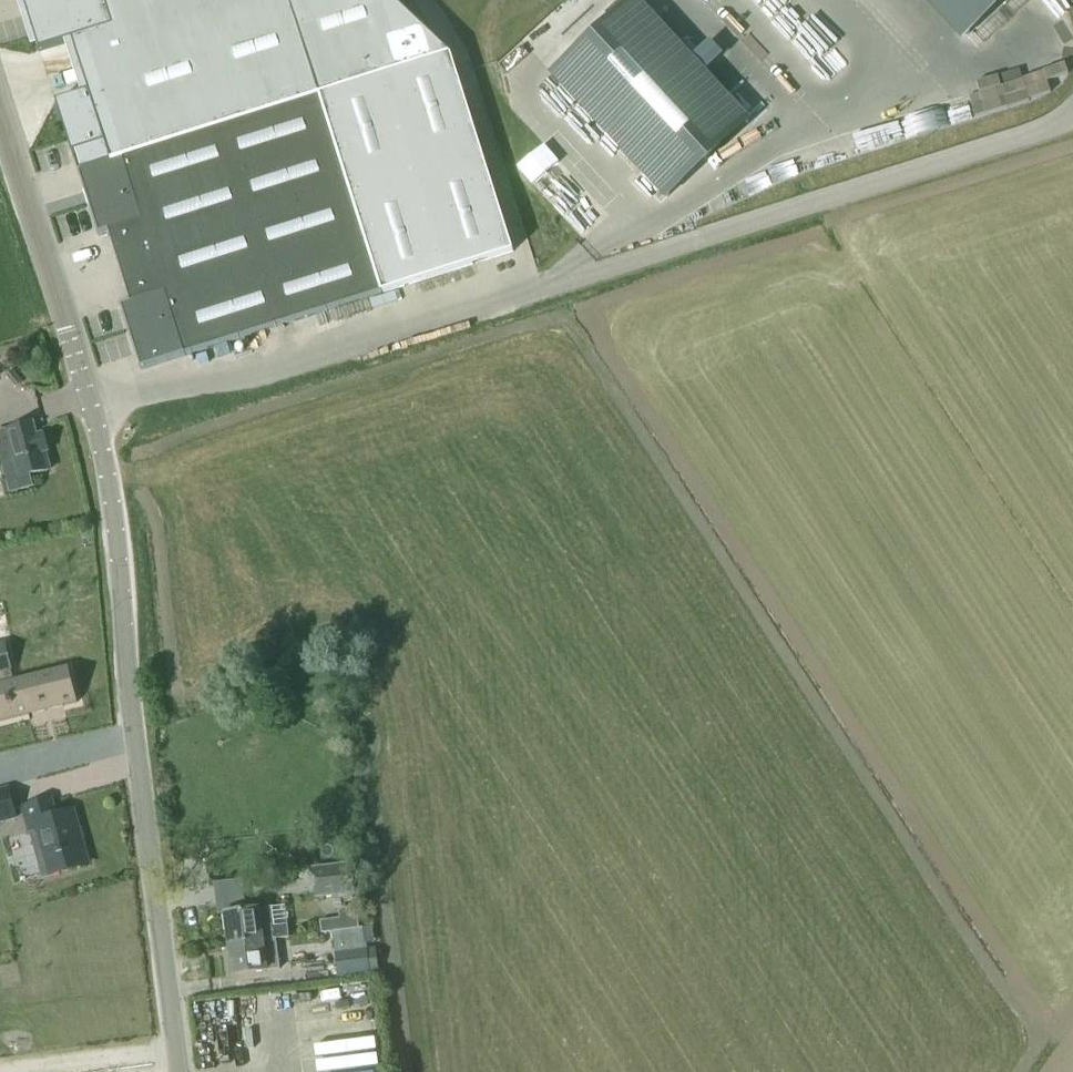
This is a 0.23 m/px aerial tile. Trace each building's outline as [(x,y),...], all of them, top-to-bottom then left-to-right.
[(65,44),(81,96),(56,104),(72,155),(76,154),(82,172),(450,56),(392,0),(23,0),(37,47),(39,52),(65,44)] [(552,74),(667,199),(747,124),(633,0),(632,0),(552,74)] [(970,36),(1010,0),(937,0),(970,36)] [(300,104),(80,173),(79,174),(99,237),(109,234),(131,305),(121,308),(141,371),(382,295),(515,254),(453,56),(320,98),(300,104)] [(11,494),(33,488),(29,476),(49,470),(45,453),(48,452),(43,434),(36,436),(32,424),(0,434),(0,450),(11,494)] [(0,645),(0,674),(10,672),(11,672),(5,643),(0,645)] [(323,665),(307,667),(311,696),(312,708),(329,706),(327,690),(323,665)] [(5,685),(9,701),(7,701),(9,708),(11,708),(13,717),(0,721),(0,723),(29,715),(28,714),(62,706),(62,707),(77,704),(68,668),(13,681),(10,672),(0,674),(0,686),(5,685)] [(0,792),(0,823),(16,819),(8,790),(0,792)] [(50,800),(20,808),(32,850),(37,848),(45,876),(86,865),(72,813),(55,818),(50,800)] [(354,876),(341,876),(341,872),(314,876),(317,896),(343,892),(343,891),(355,890),(354,876)] [(225,915),(229,946),(276,940),(276,941),(289,939),(287,926),(274,928),(271,909),(260,910),(225,915)] [(320,923),(321,935),(341,933),(340,920),(320,923)] [(233,977),(268,972),(280,970),(276,941),(276,940),(229,946),(233,977)] [(366,949),(334,953),(338,980),(370,976),(366,949)]
